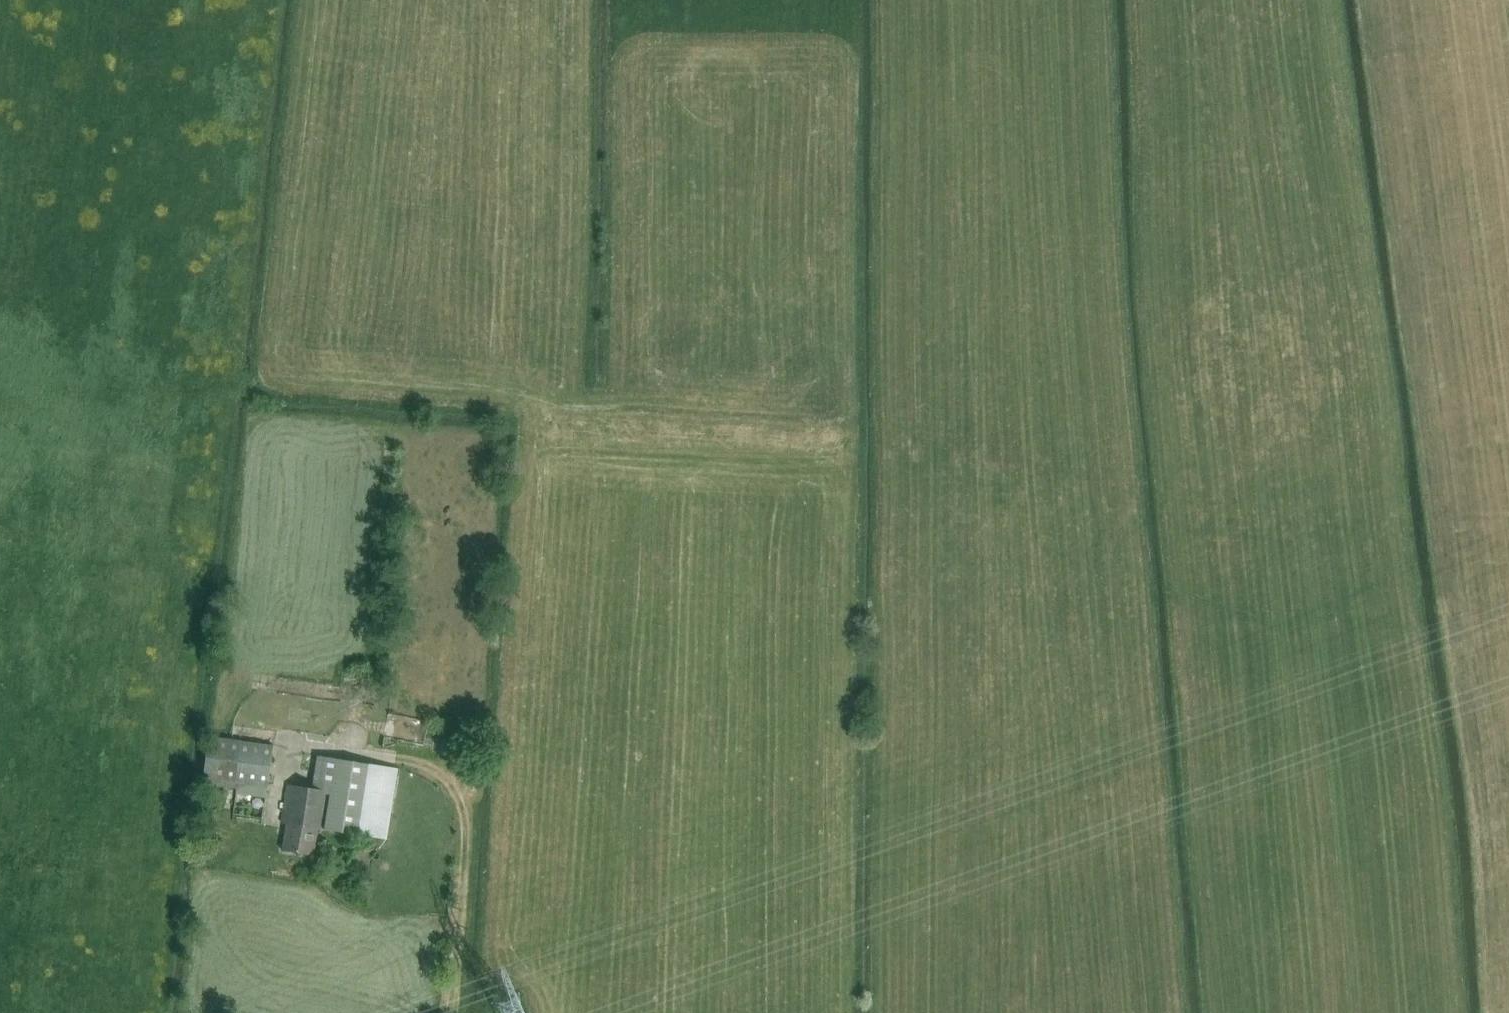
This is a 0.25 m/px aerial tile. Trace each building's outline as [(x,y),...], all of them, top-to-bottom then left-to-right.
[(261,818),(272,746),(207,736),(200,784),(236,789),(232,813),(261,818)] [(395,768),(367,764),(317,756),(312,788),(287,784),(281,821),(280,821),(286,822),(282,850),(313,855),(317,828),(322,829),(326,803),(328,803),(324,829),(383,839),(395,768)]
